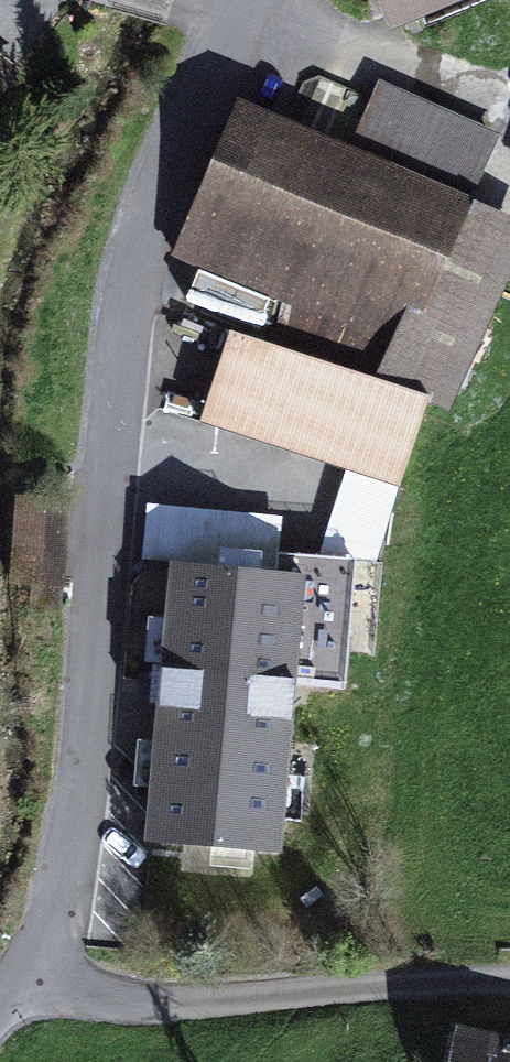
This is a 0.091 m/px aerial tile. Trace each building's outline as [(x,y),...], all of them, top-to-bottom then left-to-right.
[(388,16),(427,0),(381,0),(388,16)] [(12,57),(0,48),(0,74),(12,57)] [(261,99),(192,262),(467,376),(509,273),(509,203),(483,192),(505,141),(380,89),(358,140),(261,99)] [(227,335),(201,422),(398,480),(424,393),(227,335)] [(149,835),(289,851),(319,579),(373,585),(381,507),(267,494),(258,574),(179,565),(149,835)] [(457,1061),(509,1061),(509,1039),(464,1029),(457,1061)]
